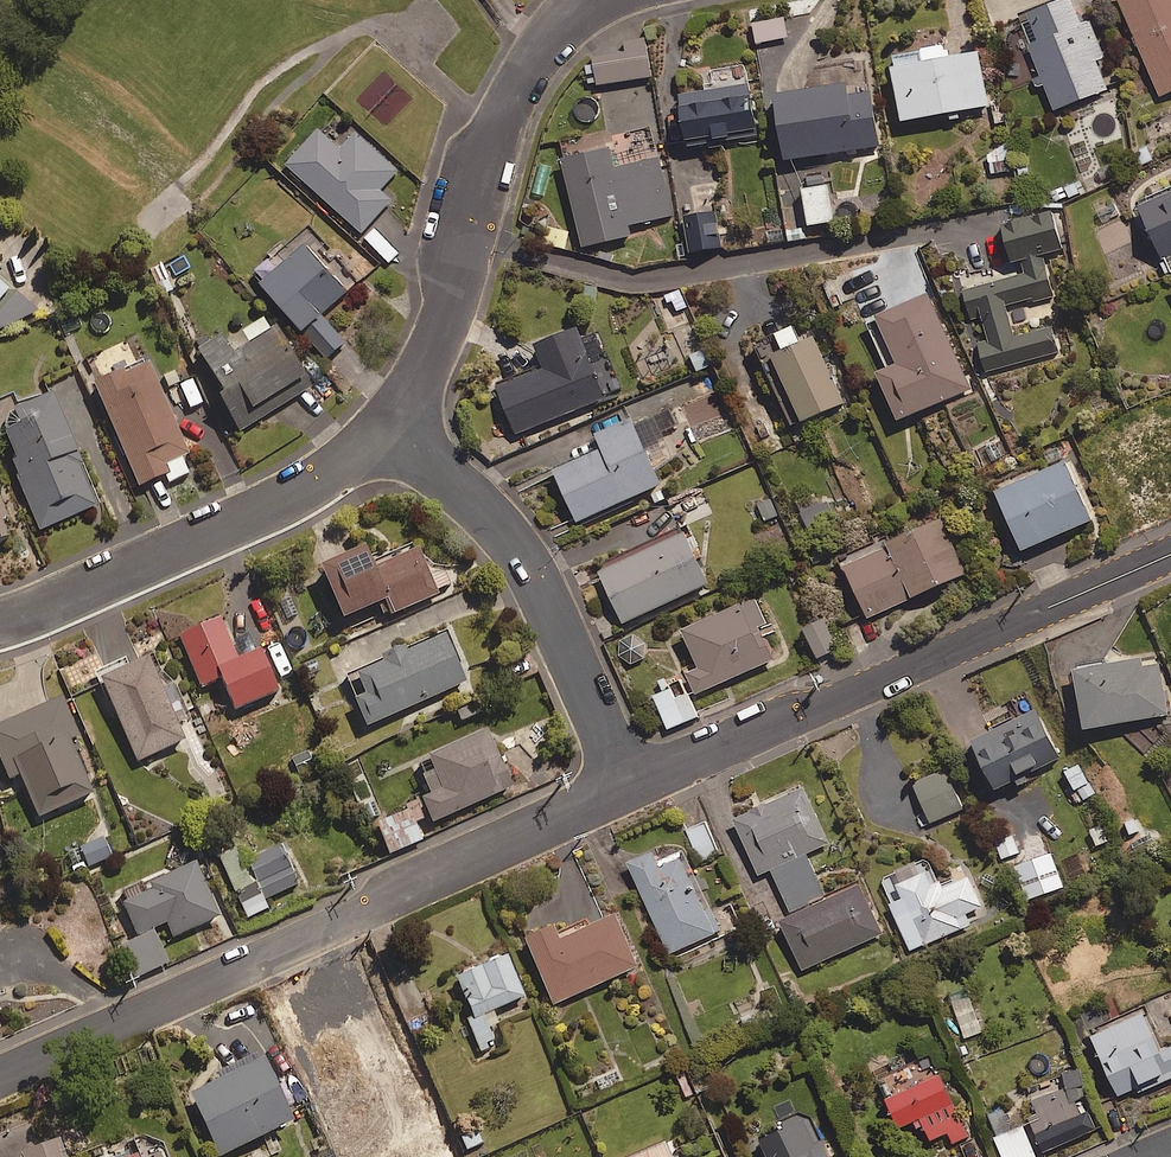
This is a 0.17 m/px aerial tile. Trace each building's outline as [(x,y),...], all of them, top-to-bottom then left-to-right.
[(1048,85),(1056,107),(1108,89),(1096,58),(1105,55),(1092,18),(1083,21),(1076,0),(1057,0),(1022,13),(1043,72),(1032,76),(1036,89),(1048,85)] [(1160,94),(1170,90),(1170,0),(1122,0),(1160,94)] [(788,36),(784,17),(753,24),(757,42),(788,36)] [(651,76),(645,37),(594,44),(600,83),(651,76)] [(945,56),(943,44),(892,52),(903,118),(989,104),(980,50),(945,56)] [(879,145),(871,79),(769,92),(778,158),(879,145)] [(760,134),(750,82),(681,95),(691,147),(760,134)] [(353,135),(334,117),(289,164),(361,233),(392,200),(381,189),(400,169),(358,129),(353,135)] [(1153,126),(1164,153),(1170,150),(1170,118),(1153,126)] [(616,166),(612,145),(564,155),(583,245),(632,235),(630,224),(672,215),(661,157),(616,166)] [(1013,167),(1007,146),(988,151),(994,173),(1013,167)] [(1111,163),(1052,189),(1058,203),(1117,177),(1111,163)] [(834,220),(829,184),(804,187),(809,224),(834,220)] [(1141,201),(1170,271),(1170,270),(1170,189),(1141,201)] [(1063,247),(1054,210),(1004,223),(1018,275),(963,289),(970,316),(982,313),(988,334),(977,337),(986,370),(1060,351),(1053,325),(1015,335),(1008,305),(1054,293),(1043,253),(1063,247)] [(717,211),(687,214),(691,250),(721,246),(717,211)] [(349,289),(301,233),(255,272),(328,357),(346,341),(322,313),(349,289)] [(192,255),(168,261),(173,280),(196,274),(192,255)] [(36,311),(0,278),(0,328),(36,311)] [(878,368),(900,418),(972,387),(930,290),(866,318),(887,365),(878,368)] [(274,336),(263,318),(221,343),(218,339),(197,352),(205,364),(200,367),(239,431),(310,387),(277,334),(274,336)] [(801,339),(794,324),(777,332),(784,347),(774,352),(804,419),(844,401),(814,333),(801,339)] [(606,396),(578,326),(537,343),(546,365),(497,385),(517,433),(606,396)] [(679,372),(666,341),(637,352),(650,384),(679,372)] [(706,341),(687,348),(696,372),(715,365),(706,341)] [(193,472),(147,362),(94,384),(137,485),(164,474),(168,483),(193,472)] [(52,393),(19,406),(15,398),(0,404),(0,424),(14,458),(10,460),(38,530),(97,505),(52,393)] [(680,400),(635,420),(653,462),(677,451),(671,437),(693,428),(680,400)] [(653,462),(635,420),(633,417),(596,433),(602,446),(554,467),(577,520),(662,483),(653,462)] [(1095,518),(1069,458),(997,488),(1023,548),(1095,518)] [(11,536),(0,503),(0,540),(11,536)] [(966,571),(941,517),(843,563),(869,617),(966,571)] [(710,582),(686,530),(601,570),(625,621),(710,582)] [(371,569),(362,549),(320,568),(343,618),(384,600),(391,615),(439,593),(418,547),(371,569)] [(767,621),(757,597),(683,629),(700,667),(687,673),(696,693),(775,658),(760,624),(767,621)] [(838,648),(825,617),(804,626),(818,657),(838,648)] [(237,659),(219,618),(178,635),(200,686),(219,678),(233,710),(278,690),(260,649),(237,659)] [(295,618),(279,622),(287,651),(303,646),(295,618)] [(467,681),(444,632),(346,675),(368,725),(467,681)] [(622,661),(635,663),(645,656),(646,645),(638,635),(628,634),(619,640),(617,652),(622,661)] [(184,740),(146,657),(99,679),(137,761),(184,740)] [(1160,662),(1142,665),(1141,657),(1077,668),(1086,727),(1169,714),(1160,662)] [(676,698),(671,687),(654,694),(668,728),(697,716),(688,693),(676,698)] [(60,699),(0,724),(0,762),(7,780),(20,774),(38,817),(92,794),(75,753),(82,750),(60,699)] [(1059,757),(1034,707),(973,738),(998,788),(1059,757)] [(511,787),(486,730),(429,756),(440,782),(419,792),(433,822),(511,787)] [(314,751),(288,761),(296,781),(322,771),(314,751)] [(1095,794),(1079,763),(1065,770),(1082,801),(1095,794)] [(963,809),(946,769),(913,782),(930,822),(963,809)] [(829,843),(803,786),(735,817),(761,873),(772,868),(792,913),(781,918),(804,969),(882,933),(858,882),(825,897),(806,854),(829,843)] [(421,840),(414,824),(424,820),(415,799),(399,805),(402,812),(375,823),(388,854),(421,840)] [(719,852),(704,822),(686,831),(701,861),(719,852)] [(1020,852),(1014,834),(996,840),(1002,858),(1020,852)] [(106,842),(79,853),(85,868),(112,857),(106,842)] [(299,883),(280,844),(248,859),(243,848),(220,859),(248,917),(267,907),(264,900),(299,883)] [(659,861),(655,851),(629,862),(668,953),(714,933),(679,852),(659,861)] [(970,875),(941,888),(927,855),(879,876),(911,950),(971,924),(966,913),(983,905),(970,875)] [(218,917),(194,864),(143,887),(140,880),(118,890),(140,939),(119,948),(133,979),(167,963),(151,928),(166,922),(173,937),(218,917)] [(635,969),(611,916),(556,941),(550,927),(524,939),(553,1005),(635,969)] [(524,995),(507,956),(456,979),(473,1018),(524,995)] [(985,1041),(969,996),(943,1005),(959,1050),(985,1041)] [(1137,1085),(1142,1096),(1166,1085),(1162,1074),(1166,1072),(1169,1079),(1170,1078),(1170,1046),(1163,1050),(1145,1011),(1093,1035),(1120,1093),(1137,1085)] [(483,1017),(469,1023),(481,1051),(495,1045),(483,1017)] [(259,1055),(219,1074),(222,1079),(189,1095),(219,1156),(292,1122),(259,1055)] [(969,1136),(942,1074),(888,1097),(900,1126),(921,1117),(931,1140),(948,1132),(953,1142),(969,1136)] [(1096,1129),(1083,1100),(1032,1122),(1045,1151),(1096,1129)] [(811,1117),(762,1138),(770,1156),(833,1156),(825,1140),(822,1141),(811,1117)] [(1024,1125),(994,1138),(1002,1156),(1034,1156),(1037,1156),(1024,1125)] [(57,1139),(18,1153),(20,1156),(64,1156),(57,1139)]
